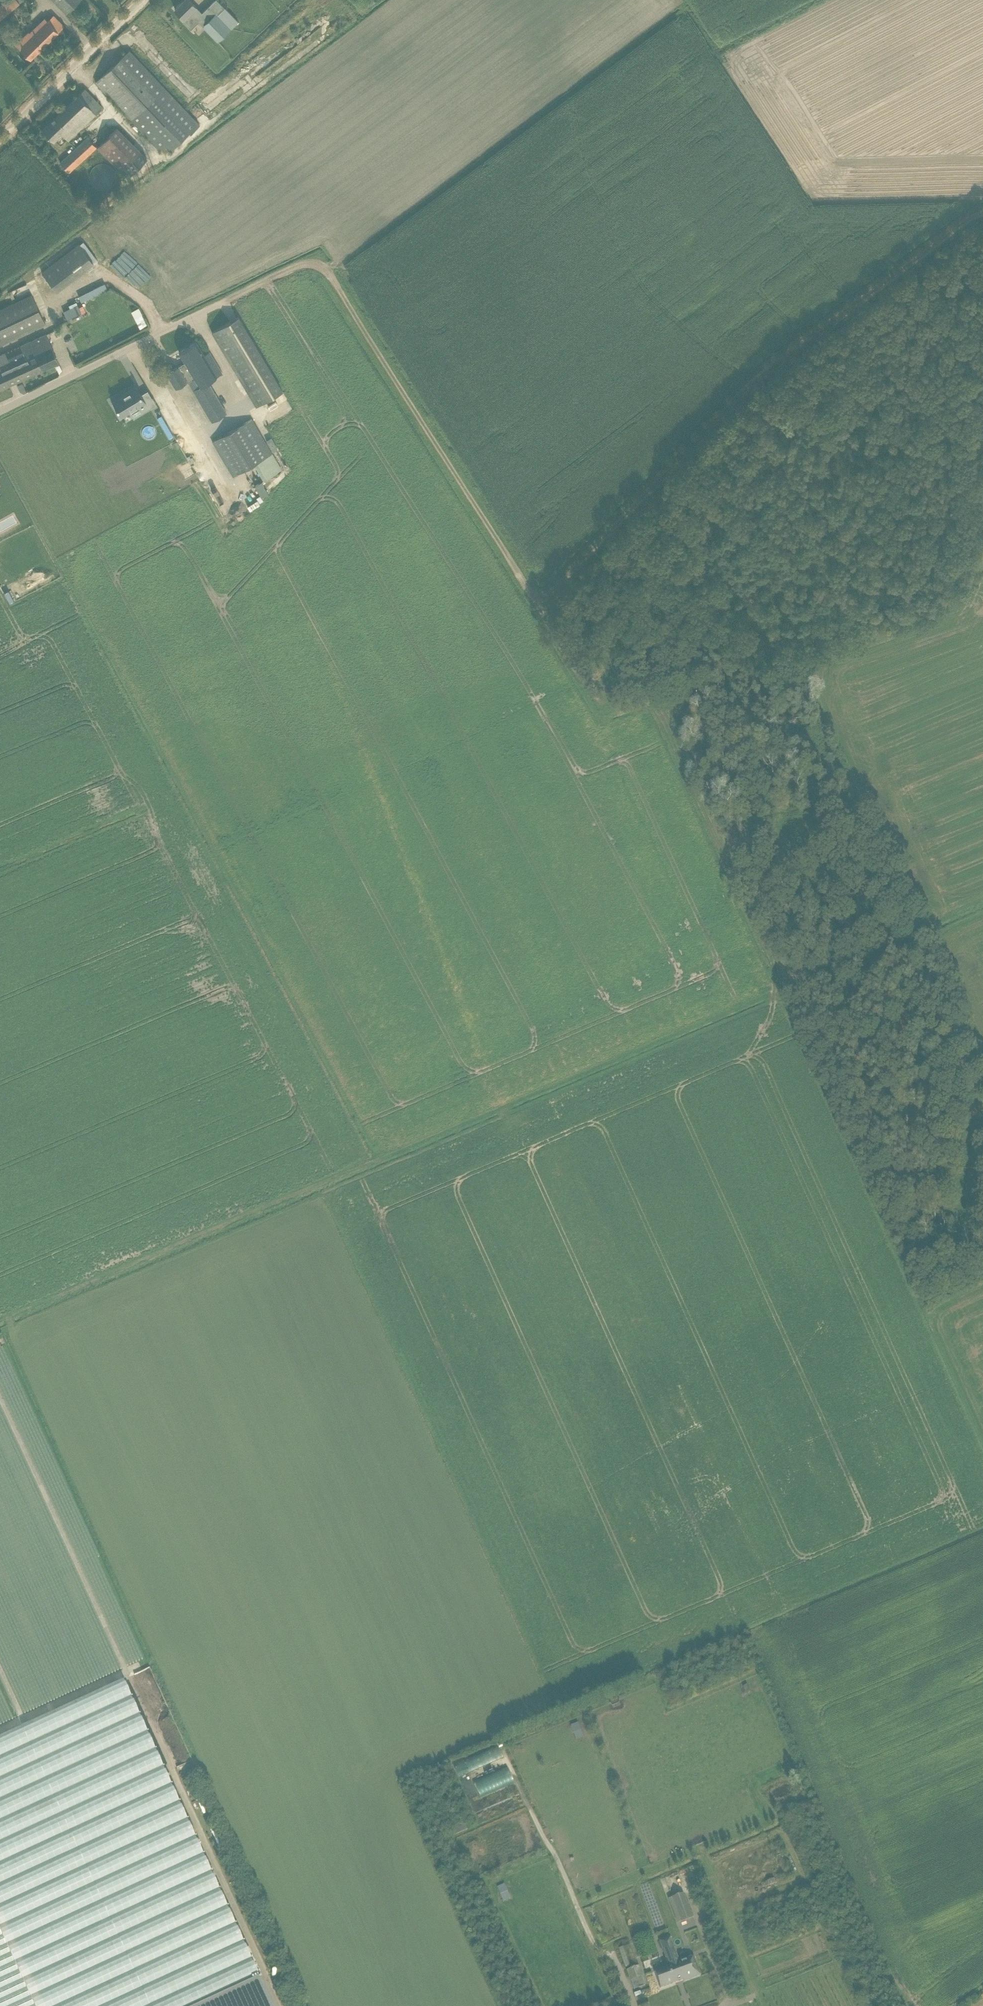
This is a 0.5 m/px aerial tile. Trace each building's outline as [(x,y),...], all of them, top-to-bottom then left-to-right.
[(1,18),(19,3),(17,0),(6,0),(0,5),(0,17),(1,18)] [(58,6),(65,13),(78,0),(52,0),(58,6)] [(217,0),(215,0),(202,12),(190,0),(183,0),(175,8),(184,18),(182,20),(191,29),(198,21),(217,41),(238,21),(217,0)] [(58,31),(64,25),(53,15),(47,20),(44,17),(27,34),(26,33),(16,44),(30,59),(58,31)] [(171,95),(129,50),(95,82),(102,89),(138,126),(158,148),(164,143),(170,149),(189,132),(190,134),(199,125),(171,95)] [(84,88),(42,129),(49,136),(53,141),(62,133),(68,140),(74,134),(95,114),(102,107),(91,96),(84,88)] [(98,124),(93,127),(101,140),(106,136),(98,124)] [(97,147),(120,170),(123,167),(131,174),(147,158),(116,128),(97,147)] [(73,150),(60,163),(68,172),(96,146),(87,137),(76,148),(73,150)] [(41,272),(56,292),(86,269),(98,260),(83,241),(71,249),(41,272)] [(106,283),(81,295),(83,301),(109,289),(106,283)] [(45,323),(31,294),(0,309),(0,345),(45,323)] [(79,303),(64,308),(68,317),(82,312),(79,303)] [(140,328),(148,324),(142,311),(134,316),(140,328)] [(238,317),(212,332),(246,390),(256,406),(256,407),(282,391),(287,387),(282,379),(277,382),(238,317)] [(45,334),(20,345),(23,352),(16,355),(18,360),(11,364),(8,358),(6,352),(0,354),(0,389),(58,362),(45,334)] [(207,381),(222,373),(209,351),(204,354),(196,342),(179,352),(185,362),(166,373),(167,374),(166,375),(168,378),(170,378),(176,388),(188,381),(194,390),(212,421),(226,413),(207,381)] [(113,402),(111,403),(115,409),(117,408),(121,415),(128,411),(129,412),(130,412),(145,402),(140,394),(135,386),(128,390),(129,391),(123,394),(113,401),(113,402)] [(236,474),(254,464),(263,480),(281,469),(251,418),(215,439),(236,474)] [(261,480),(254,484),(261,497),(268,493),(263,484),(261,480)] [(171,1785),(123,1680),(0,1736),(0,2005),(273,2005),(171,1785)] [(501,1747),(456,1765),(461,1776),(505,1758),(501,1747)] [(497,1886),(501,1901),(511,1899),(507,1883),(497,1886)] [(692,1920),(682,1892),(671,1896),(681,1924),(692,1920)] [(698,1975),(695,1967),(697,1966),(694,1957),(679,1962),(670,1938),(659,1942),(669,1966),(654,1972),(660,1989),(698,1975)] [(624,1947),(619,1949),(626,1968),(631,1966),(624,1947)] [(641,1977),(638,1967),(627,1971),(630,1981),(641,1977)]
